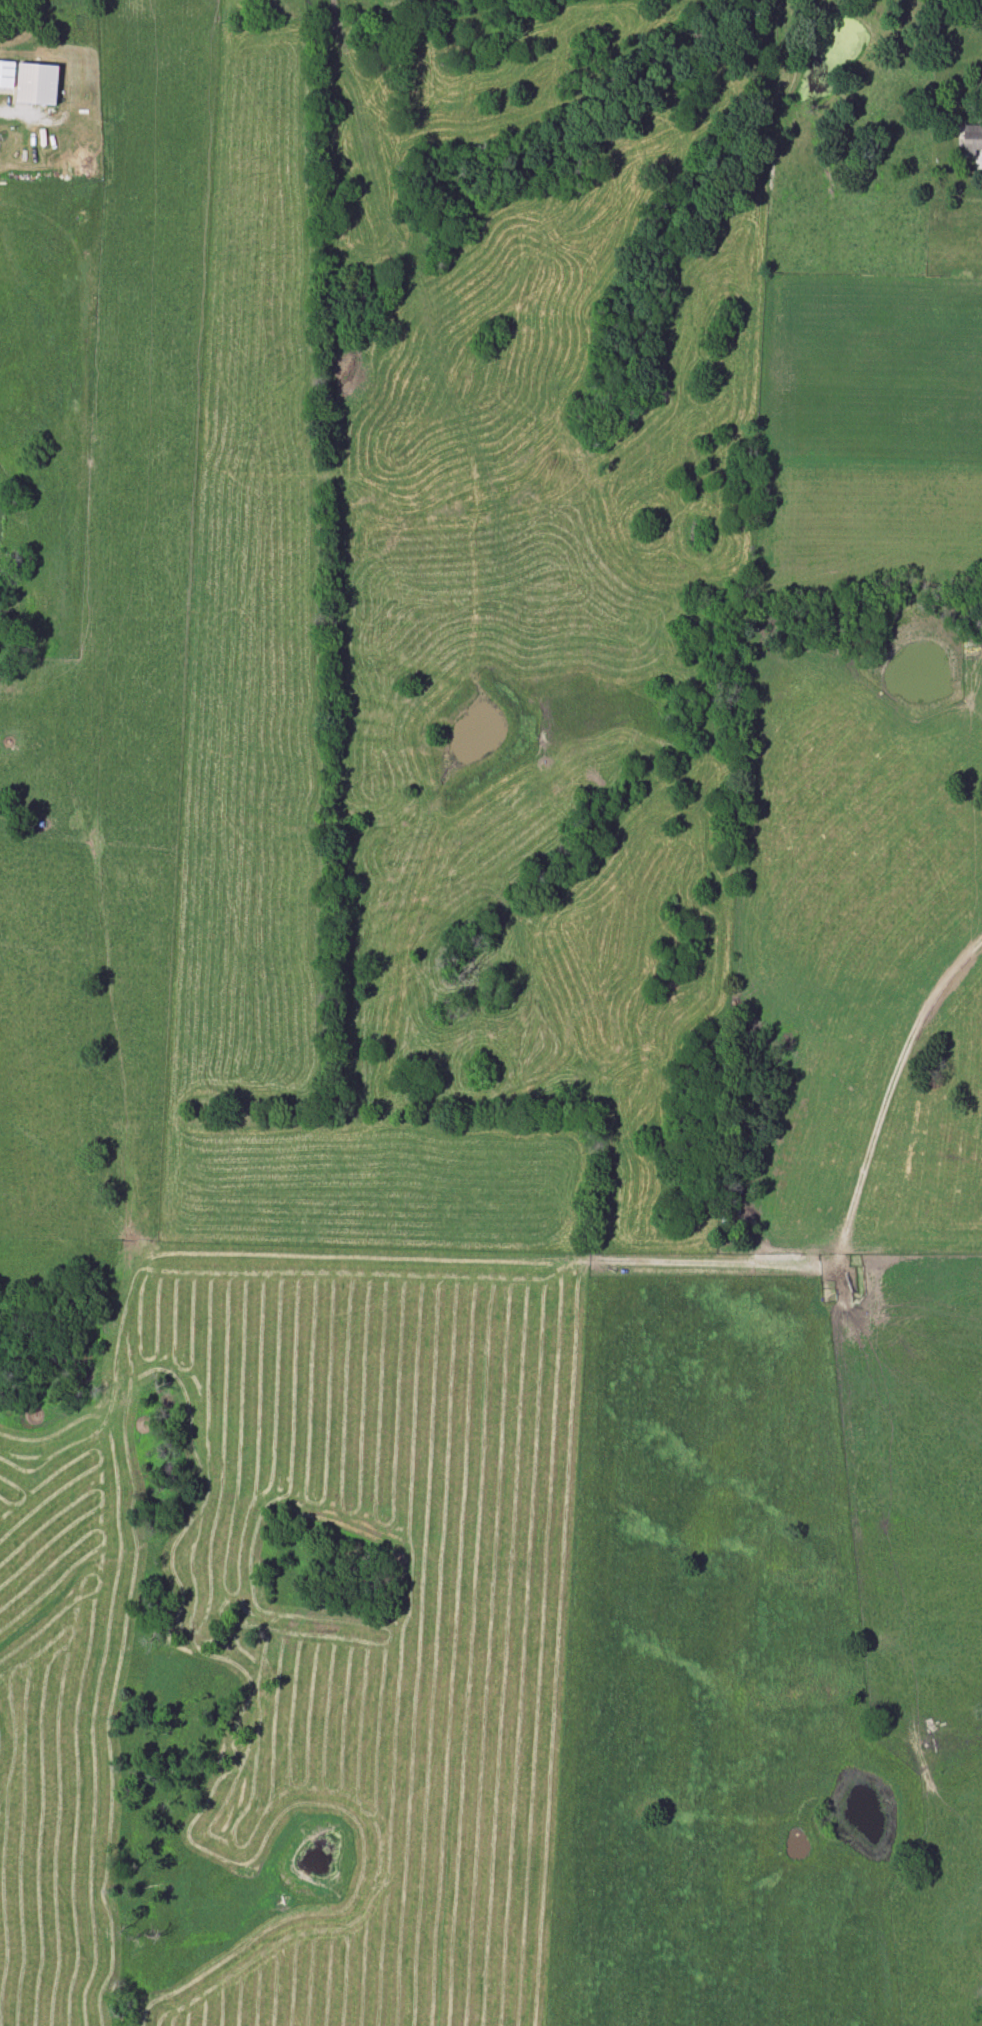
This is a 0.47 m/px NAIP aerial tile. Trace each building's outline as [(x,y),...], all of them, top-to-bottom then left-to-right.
[(14,62),(0,62),(0,89),(14,89),(14,62)] [(16,104),(57,106),(59,67),(18,65),(16,104)] [(963,158),(976,158),(976,150),(981,150),(981,127),(963,127),(963,158)]
